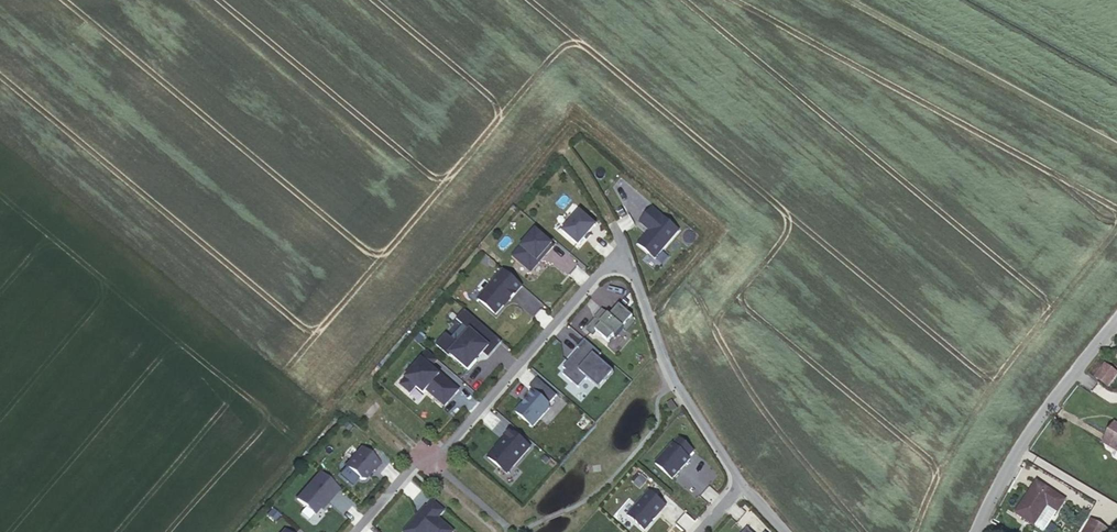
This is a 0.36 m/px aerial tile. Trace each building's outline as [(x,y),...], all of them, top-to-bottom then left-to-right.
[(680,231),(653,208),(642,223),(653,232),(648,235),(640,245),(657,258),(680,231)] [(596,226),(582,213),(565,231),(581,245),(596,226)] [(555,246),(537,230),(514,257),(532,272),(555,246)] [(505,271),(480,299),(498,315),(524,286),(505,271)] [(634,316),(620,305),(612,316),(604,310),(588,331),(595,336),(598,333),(610,343),(618,338),(625,329),(628,332),(636,323),(634,316)] [(503,342),(467,310),(459,319),(471,331),(460,345),(447,334),(438,345),(471,371),(479,360),(476,358),(479,354),(481,356),(483,353),(489,358),(503,342)] [(603,354),(586,340),(580,349),(575,358),(577,360),(573,365),(570,362),(566,367),(568,369),(565,374),(580,388),(587,378),(600,389),(616,372),(600,358),(603,354)] [(439,360),(429,352),(403,385),(413,393),(418,388),(426,394),(429,391),(447,407),(461,390),(433,367),(439,360)] [(1105,365),(1095,378),(1108,388),(1116,376),(1116,374),(1105,365)] [(551,406),(533,391),(517,412),(534,428),(551,406)] [(1114,424),(1103,443),(1116,451),(1116,426),(1114,424)] [(531,447),(510,430),(489,458),(508,474),(531,447)] [(679,439),(657,464),(674,478),(694,452),(679,439)] [(381,464),(363,448),(347,466),(362,480),(366,480),(381,464)] [(341,489),(321,472),(299,499),(316,514),(334,494),(336,496),(341,489)] [(1064,502),(1037,483),(1016,514),(1033,525),(1034,525),(1043,531),(1056,511),(1057,512),(1064,502)] [(668,506),(648,489),(627,514),(647,531),(668,506)] [(426,507),(406,531),(454,531),(448,526),(453,519),(441,510),(436,517),(426,507)] [(1090,520),(1084,531),(1108,531),(1109,531),(1090,520)]
